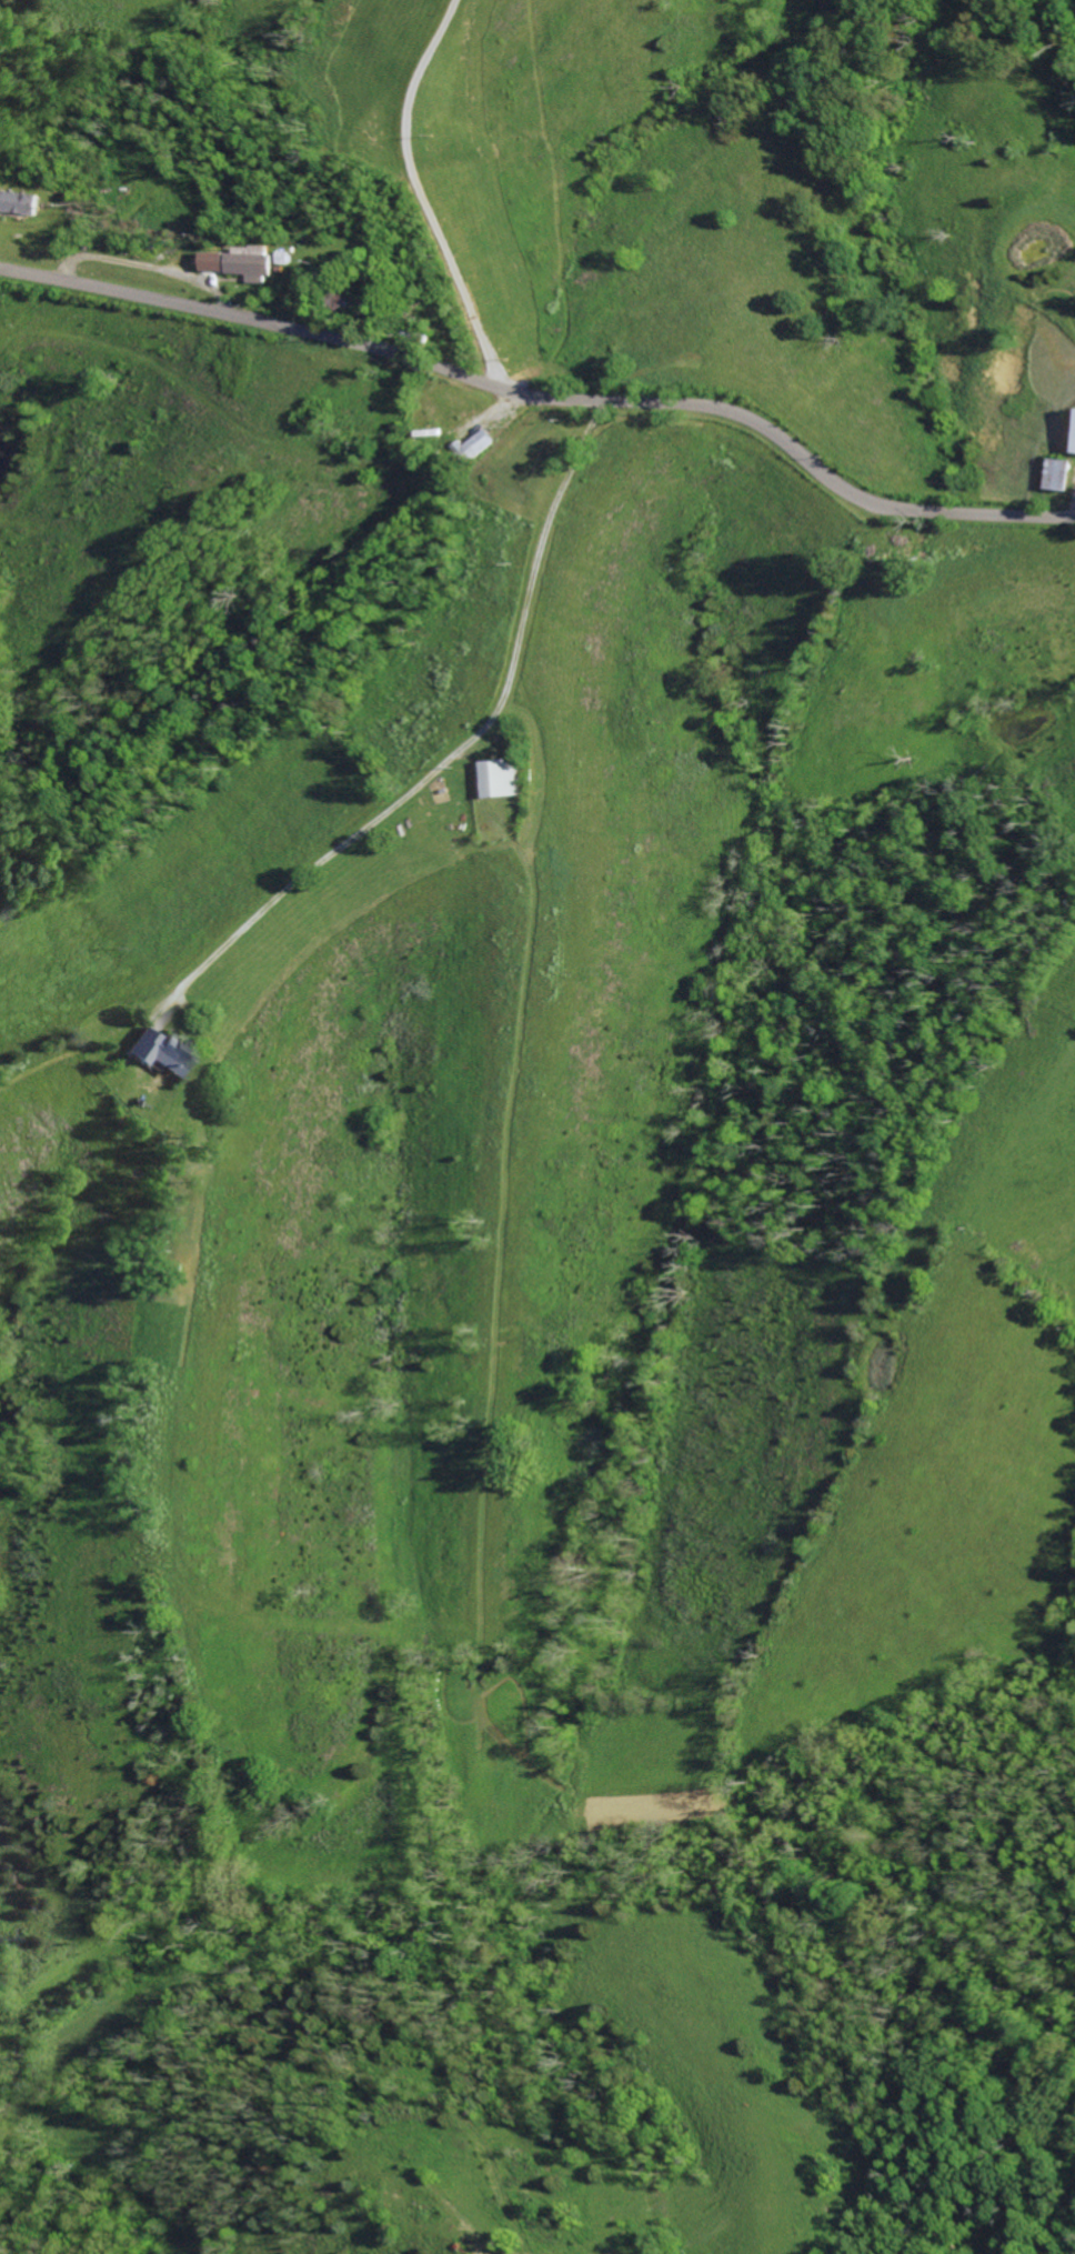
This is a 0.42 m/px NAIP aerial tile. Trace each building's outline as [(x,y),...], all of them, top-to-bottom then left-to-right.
[(0,191),(0,212),(33,215),(35,195),(0,191)] [(227,274),(247,275),(247,284),(265,284),(265,276),(271,276),(272,257),(268,257),(268,249),(227,247),(227,274)] [(201,271),(224,271),(224,253),(201,253),(201,271)] [(457,448),(465,460),(495,440),(487,428),(457,448)] [(1048,489),(1071,492),(1074,461),(1051,458),(1048,489)] [(524,797),(523,759),(483,761),(484,799),(524,797)] [(144,1061),(173,1078),(191,1048),(164,1032),(159,1039),(139,1026),(121,1055),(140,1067),(144,1061)]
